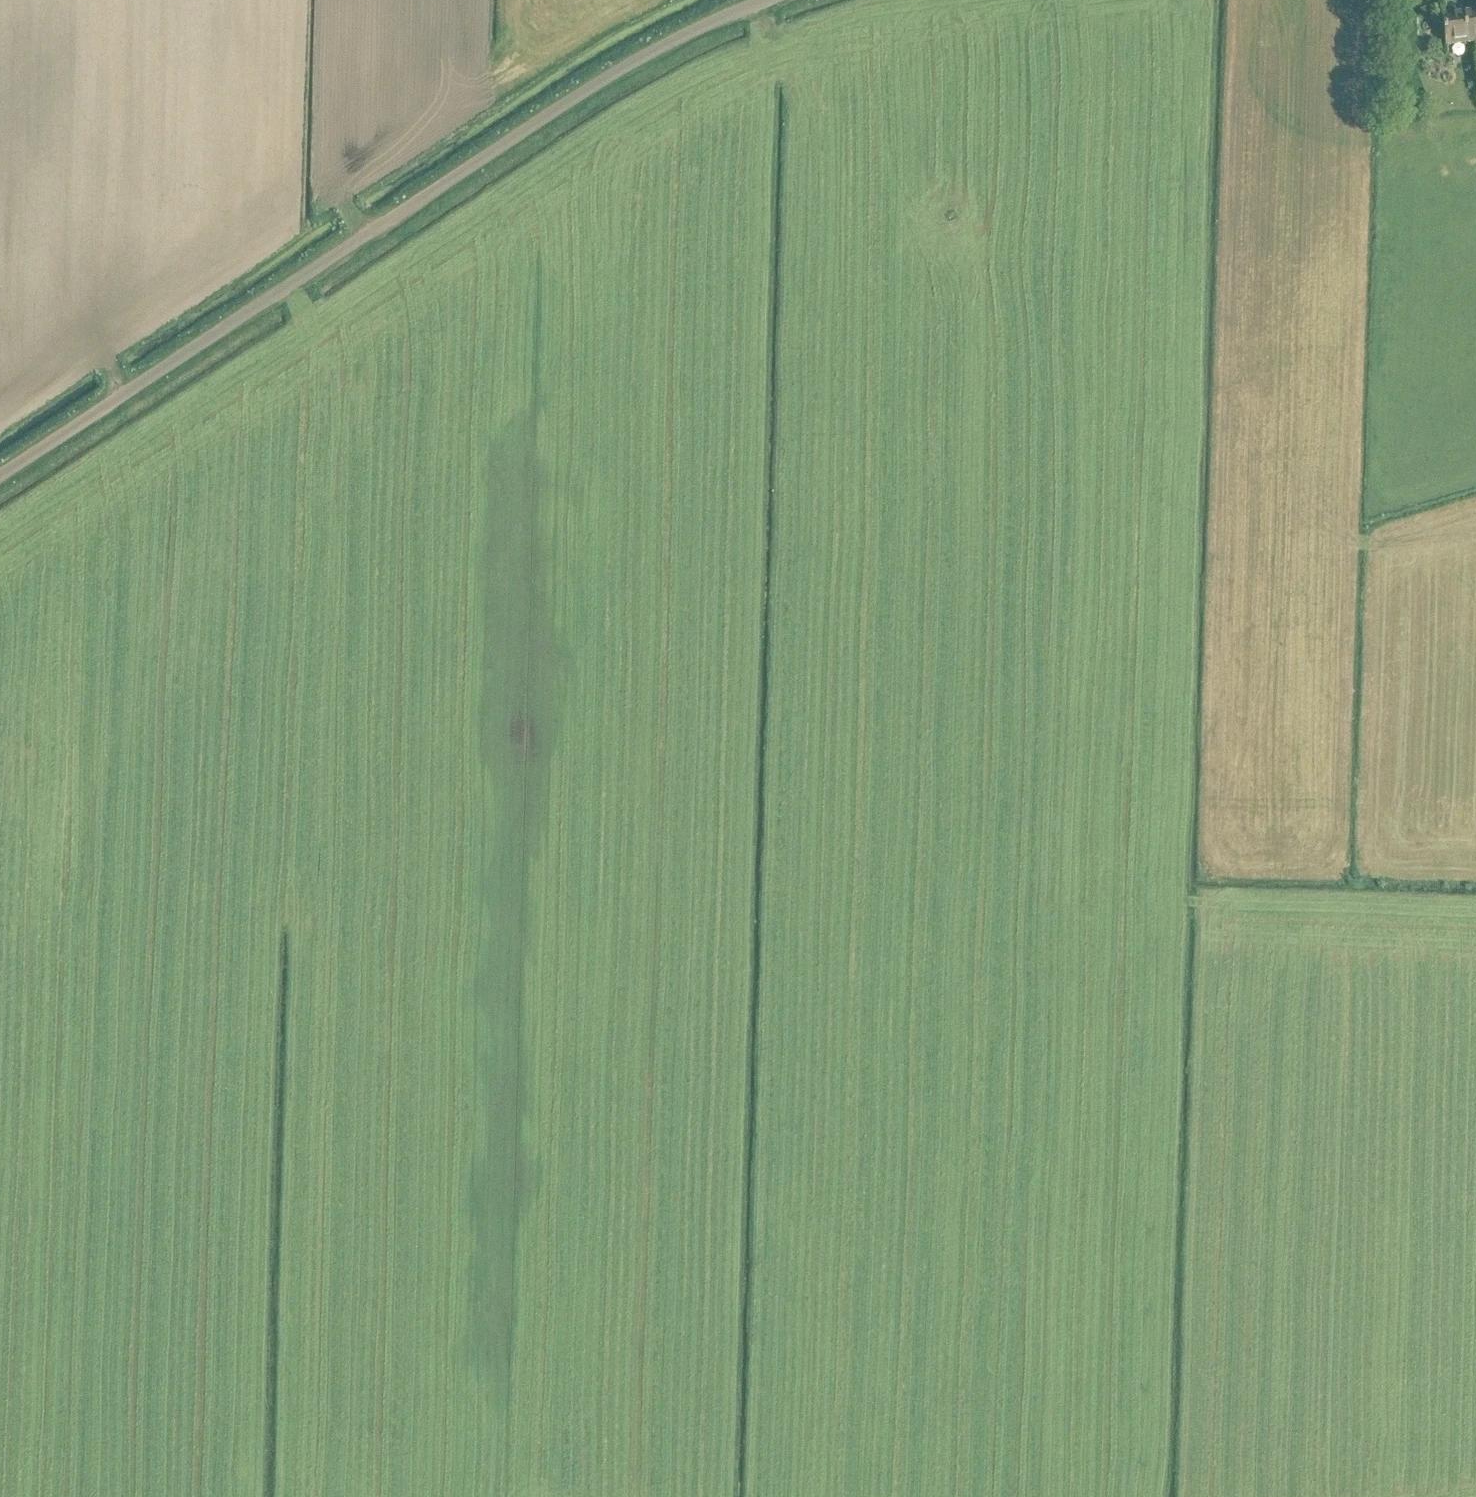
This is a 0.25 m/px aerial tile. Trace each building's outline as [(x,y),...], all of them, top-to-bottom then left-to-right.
[(1472,12),(1442,16),(1446,47),(1475,43),(1475,50),(1475,0),(1471,0),(1472,12)]
